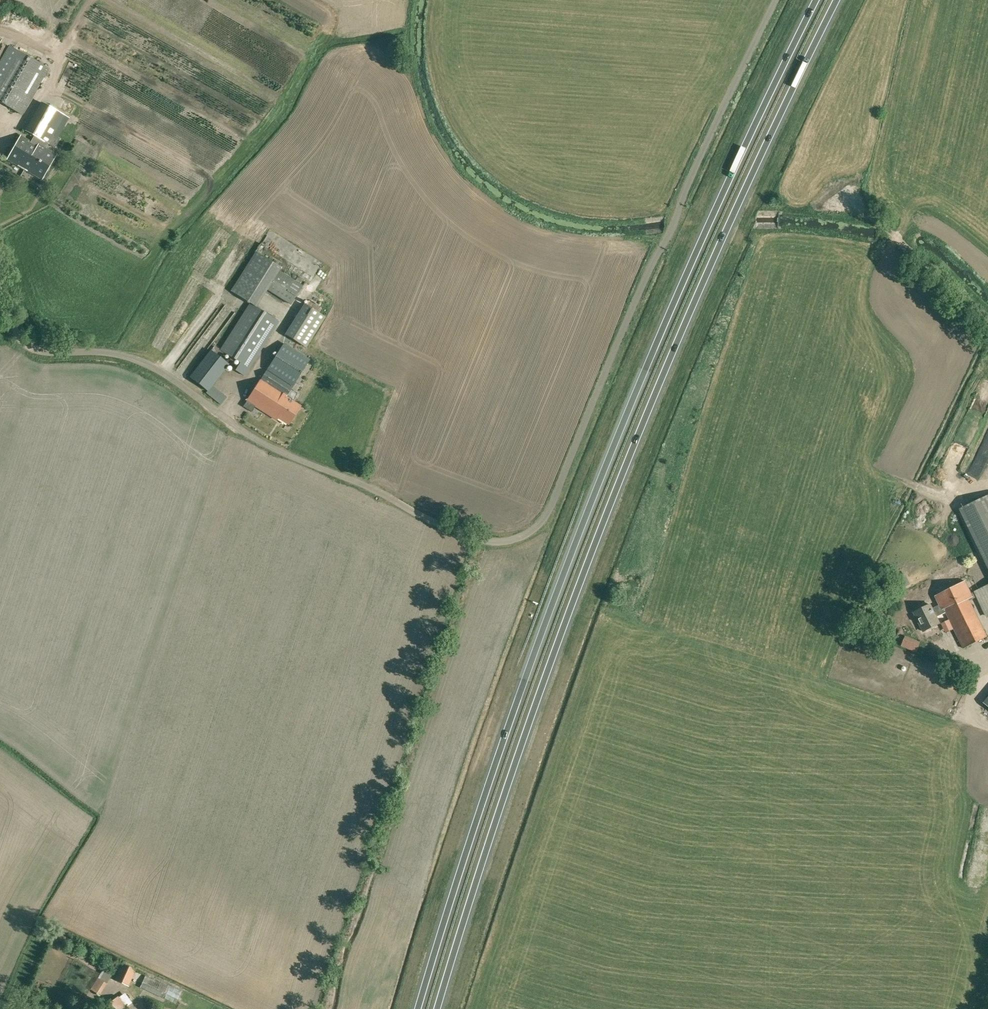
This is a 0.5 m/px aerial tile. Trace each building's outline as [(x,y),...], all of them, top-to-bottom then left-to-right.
[(49,68),(9,46),(0,62),(0,102),(22,115),(49,68)] [(52,54),(56,61),(61,59),(58,52),(52,54)] [(21,136),(7,159),(24,169),(42,179),(56,154),(45,148),(48,144),(64,115),(42,102),(26,131),(35,136),(31,142),(21,136)] [(85,159),(91,148),(78,140),(72,151),(85,159)] [(226,247),(233,239),(225,232),(218,240),(226,247)] [(250,303),(220,350),(243,364),(238,372),(244,376),(249,368),(279,322),(260,310),(256,307),(268,290),(271,292),(291,304),(302,286),(295,281),(283,274),(279,271),(281,268),(258,253),(233,292),(250,303)] [(304,304),(286,334),(301,344),(307,348),(326,318),(325,317),(320,314),(304,304)] [(284,343),(263,377),(243,406),(252,412),(255,406),(277,420),(278,418),(289,424),(300,407),(286,397),(309,360),(284,343)] [(207,391),(208,391),(207,393),(222,405),(228,397),(212,385),(228,364),(211,351),(190,377),(207,391)] [(960,480),(973,436),(961,432),(948,476),(960,480)] [(960,510),(987,568),(987,496),(960,510)] [(917,500),(904,525),(917,532),(927,513),(921,510),(925,504),(917,500)] [(942,612),(944,611),(949,620),(941,624),(945,633),(953,629),(963,648),(987,637),(969,601),(980,596),(987,612),(987,585),(971,594),(965,582),(947,590),(935,596),(939,606),(942,612)] [(942,612),(939,606),(932,610),(929,604),(913,613),(923,632),(939,623),(935,615),(942,612)] [(129,986),(136,968),(121,962),(114,980),(129,986)] [(140,987),(164,999),(175,1004),(182,991),(146,974),(140,987)] [(100,995),(107,983),(98,978),(91,989),(100,995)] [(118,996),(101,1008),(102,1008),(127,1008),(118,996)]
